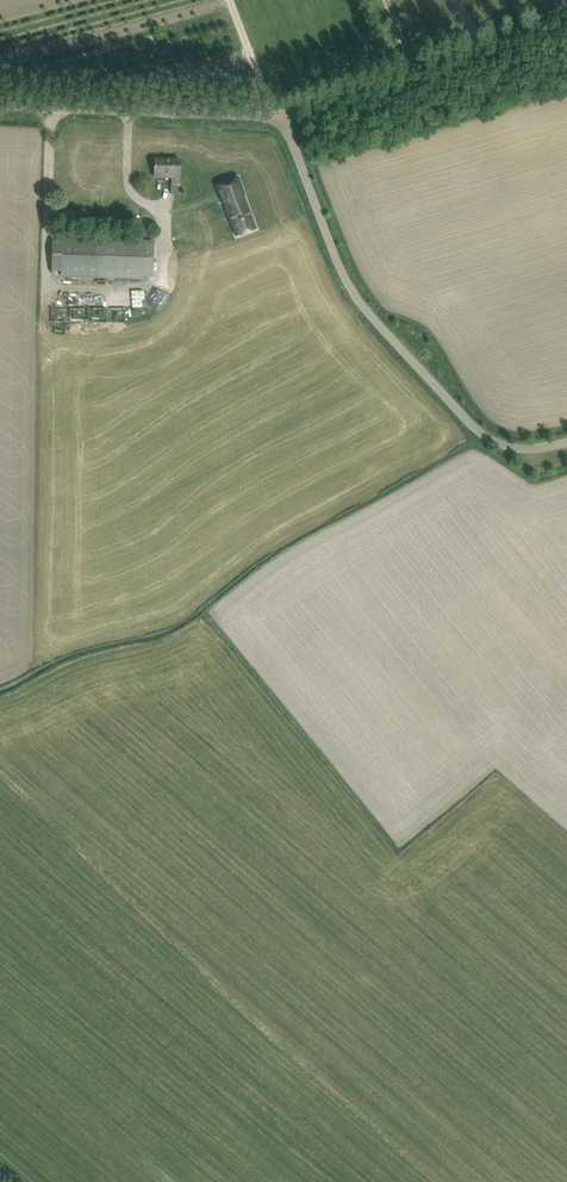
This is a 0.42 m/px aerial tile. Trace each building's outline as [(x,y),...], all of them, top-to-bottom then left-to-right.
[(180,187),(180,160),(155,159),(155,171),(155,177),(172,177),(172,193),(180,193),(180,187)] [(257,229),(238,177),(217,185),(236,236),(257,229)] [(149,277),(150,241),(62,238),(61,277),(132,279),(144,279),(144,277),(149,277)] [(54,308),(54,320),(69,320),(70,308),(54,308)]
